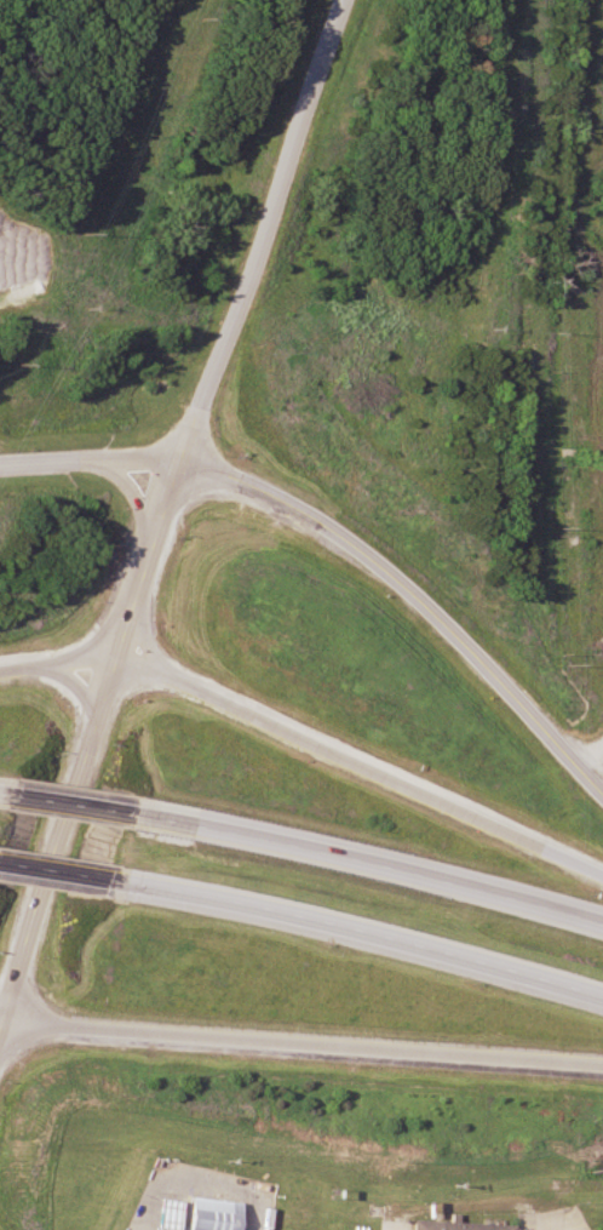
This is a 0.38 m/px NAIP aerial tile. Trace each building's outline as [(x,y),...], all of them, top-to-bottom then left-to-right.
[(246,1202),(243,1229),(195,1229),(199,1197),(246,1202)] [(185,1203),(183,1229),(161,1229),(162,1202),(185,1203)]
